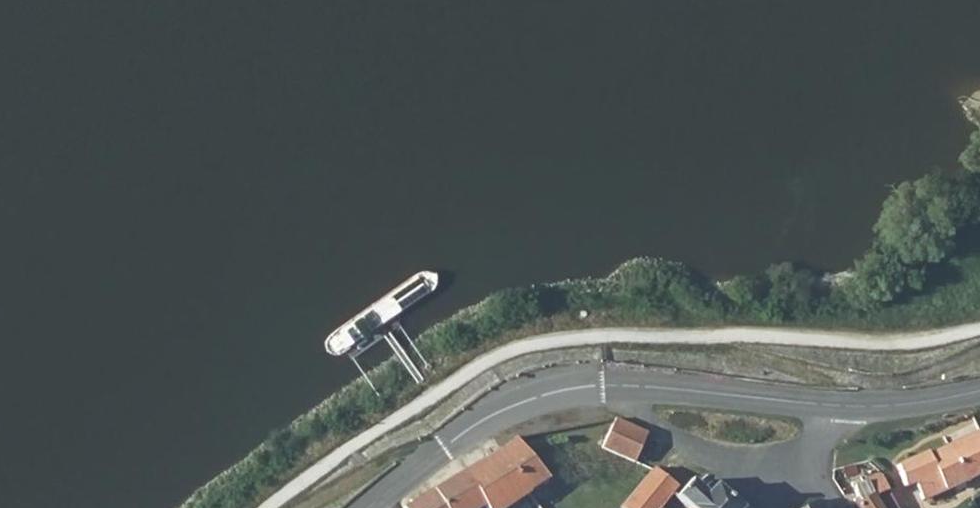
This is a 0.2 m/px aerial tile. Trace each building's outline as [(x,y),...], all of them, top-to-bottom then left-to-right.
[(640,453),(660,464),(672,472),(686,453),(616,421),(601,450),(634,462),(640,453)] [(979,475),(979,436),(951,449),(958,465),(916,484),(925,501),(979,475)] [(543,468),(516,439),(502,453),(531,496),(551,481),(543,468)] [(900,468),(908,488),(916,484),(958,465),(951,449),(917,464),(916,461),(900,468)] [(469,473),(484,505),(486,507),(510,507),(531,496),(502,453),(469,473)] [(674,495),(679,488),(656,471),(624,507),(663,507),(674,495)] [(484,505),(469,473),(435,493),(445,507),(480,507),(484,505)] [(716,488),(705,497),(692,484),(678,499),(688,507),(738,507),(716,488)] [(890,496),(888,492),(876,499),(888,499),(888,500),(892,498),(890,496)] [(435,493),(411,507),(445,507),(435,493)] [(876,499),(882,507),(894,501),(892,498),(888,500),(888,499),(876,499)] [(876,499),(863,507),(882,507),(876,499)]
